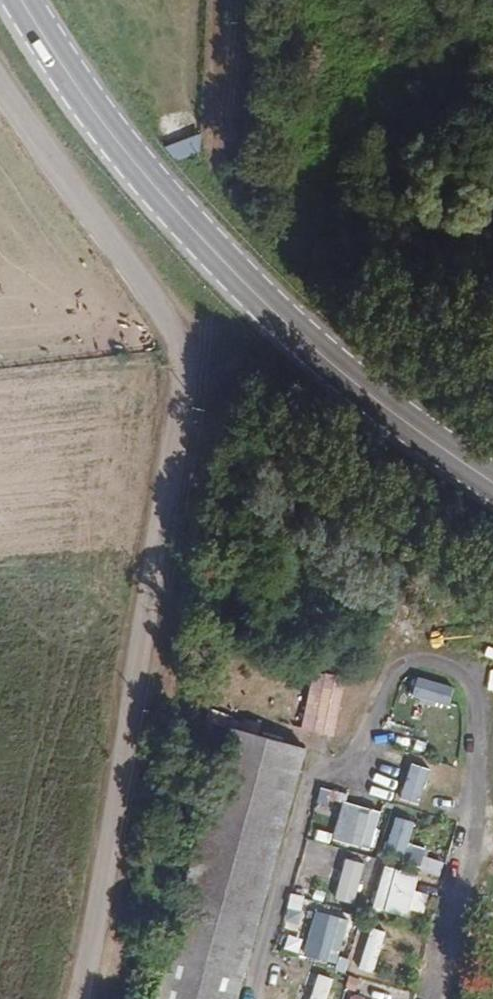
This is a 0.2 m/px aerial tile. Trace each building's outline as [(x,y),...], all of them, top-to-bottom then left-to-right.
[(202,132),(163,148),(178,163),(201,154),(202,132)] [(315,671),(302,730),(334,737),(347,678),(315,671)] [(455,688),(417,677),(412,696),(451,706),(455,688)] [(158,998),(237,998),(304,749),(229,733),(158,998)] [(408,765),(400,801),(421,805),(429,770),(408,765)] [(380,812),(342,800),(329,839),(368,851),(380,812)] [(414,822),(395,817),(384,856),(403,861),(414,822)] [(408,846),(403,861),(419,866),(424,851),(408,846)] [(354,905),(365,865),(345,860),(334,899),(354,905)] [(380,867),(370,909),(406,918),(416,875),(380,867)] [(326,892),(315,889),(312,899),(323,902),(326,892)] [(291,895),(287,908),(301,912),(305,898),(291,895)] [(316,911),(302,955),(336,965),(349,921),(316,911)] [(372,929),(358,968),(372,974),(387,934),(372,929)] [(295,942),(283,939),(280,951),(292,954),(295,942)] [(334,980),(315,975),(307,998),(329,998),(334,980)]
